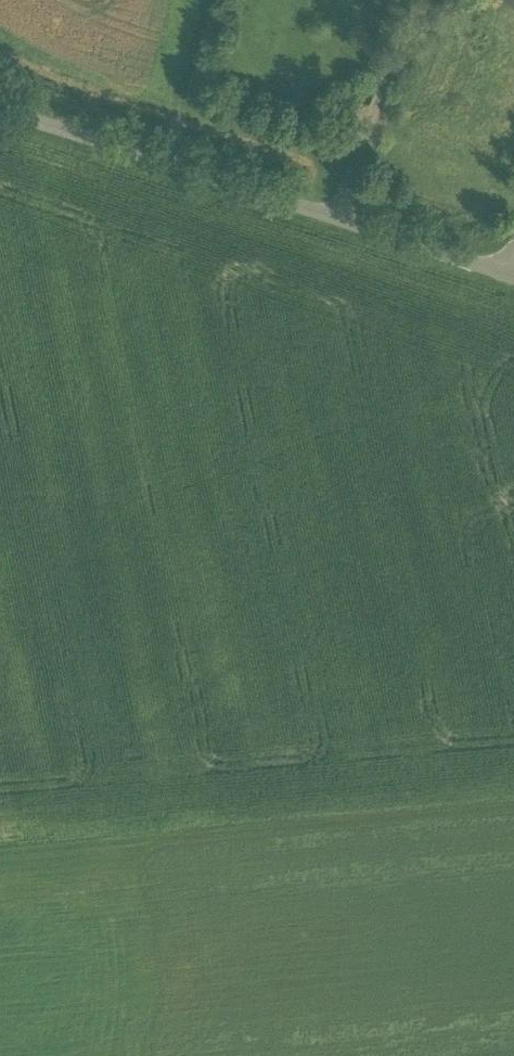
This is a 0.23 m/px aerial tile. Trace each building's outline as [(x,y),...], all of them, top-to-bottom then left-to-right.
[(512,13),(513,11),(513,0),(500,0),(512,13)]
